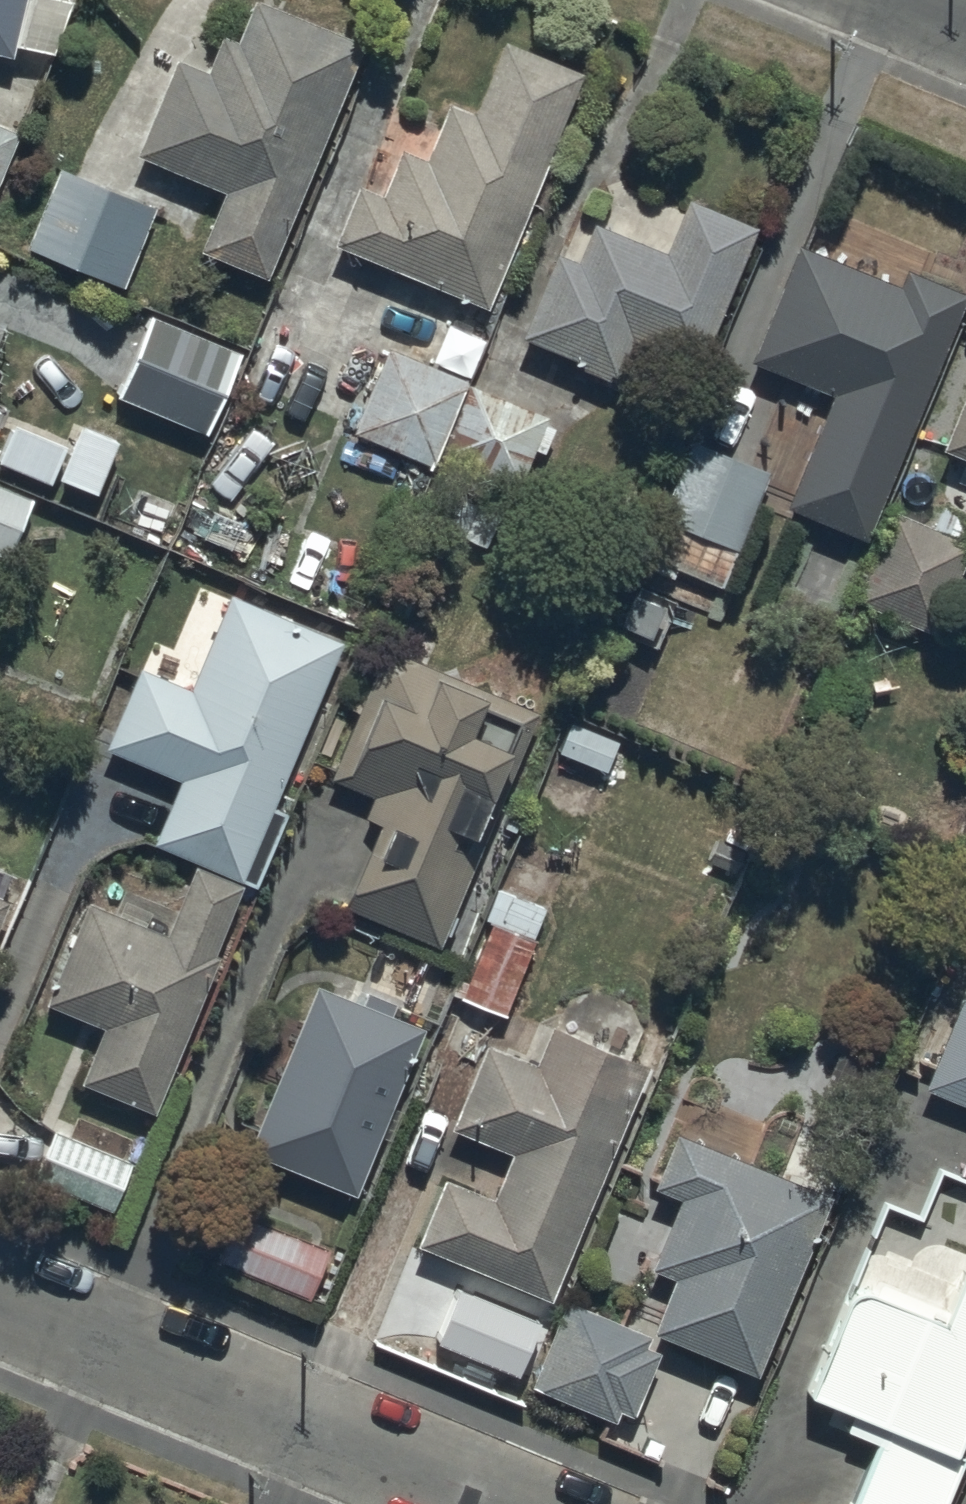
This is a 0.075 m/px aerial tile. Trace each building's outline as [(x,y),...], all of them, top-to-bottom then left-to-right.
[(13,60),(27,0),(0,0),(0,57),(13,60)] [(365,48),(254,2),(237,44),(222,38),(207,74),(177,61),(136,160),(225,196),(200,255),(268,283),(365,48)] [(504,45),(475,116),(448,105),(425,162),(401,153),(382,199),(358,190),(333,250),(488,313),(585,77),(504,45)] [(0,128),(0,183),(19,136),(0,128)] [(158,210),(60,170),(27,251),(125,291),(158,210)] [(758,232),(688,203),(666,256),(593,227),(577,266),(557,258),(522,342),(619,381),(634,345),(700,372),(758,232)] [(799,250),(751,366),(833,400),(787,512),(867,545),(965,305),(965,299),(907,274),(900,291),(799,250)] [(151,319),(117,401),(207,438),(241,356),(151,319)] [(388,352),(353,436),(433,469),(468,385),(388,352)] [(551,420),(471,388),(440,461),(520,494),(551,420)] [(941,454),(965,464),(965,392),(941,454)] [(51,488),(67,451),(14,429),(0,462),(0,466),(51,488)] [(60,483),(98,498),(119,444),(80,430),(60,483)] [(770,477),(692,445),(660,522),(738,554),(770,477)] [(0,489),(0,557),(9,561),(34,503),(0,489)] [(856,605),(935,639),(965,567),(965,546),(895,515),(856,605)] [(181,785),(154,849),(257,893),(289,818),(275,812),(345,647),(231,599),(191,693),(141,672),(138,679),(107,753),(181,785)] [(541,715),(386,650),(330,783),(374,801),(365,822),(381,829),(346,912),(441,952),(541,715)] [(559,757),(607,776),(620,745),(572,726),(559,757)] [(90,901),(46,1009),(104,1033),(82,1089),(157,1120),(222,961),(217,959),(245,890),(193,869),(167,933),(90,901)] [(487,924),(535,943),(547,912),(499,894),(487,924)] [(0,901),(0,931),(10,906),(0,901)] [(536,945),(491,929),(460,1002),(506,1021),(536,945)] [(426,1034),(316,990),(248,1158),(357,1202),(426,1034)] [(926,1095),(965,1112),(965,998),(926,1095)] [(650,1073),(552,1033),(537,1070),(487,1049),(451,1135),(512,1160),(494,1205),(445,1185),(417,1252),(553,1308),(650,1073)] [(56,1135),(36,1184),(113,1216),(134,1167),(56,1135)] [(833,1202),(678,1139),(655,1194),(680,1204),(651,1275),(675,1285),(653,1340),(759,1383),(833,1202)] [(331,1255),(242,1220),(222,1269),(311,1305),(331,1255)] [(965,1465),(965,1464),(960,1462),(965,1447),(965,1281),(946,1331),(872,1301),(866,1301),(861,1302),(855,1304),(851,1309),(812,1407),(853,1424),(847,1438),(878,1451),(857,1503),(950,1503),(965,1465)] [(646,1337),(568,1305),(531,1393),(617,1429),(621,1418),(635,1424),(663,1357),(642,1348),(646,1337)]
